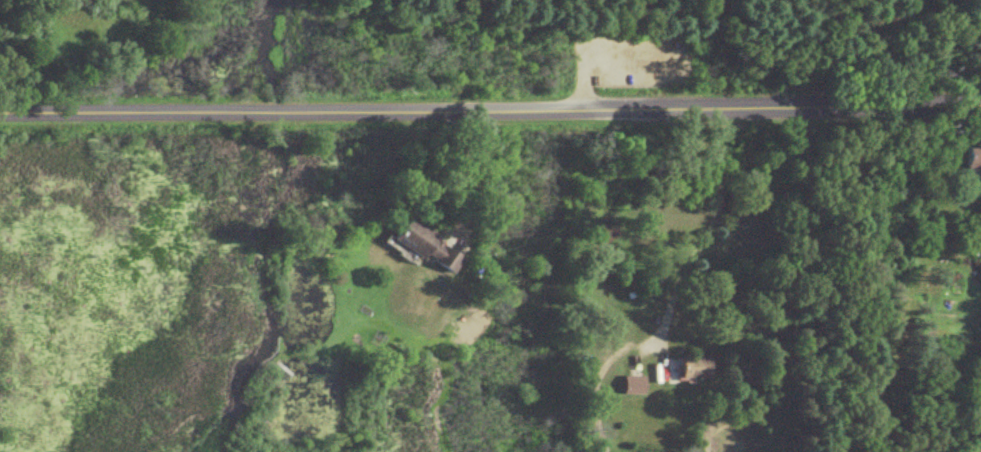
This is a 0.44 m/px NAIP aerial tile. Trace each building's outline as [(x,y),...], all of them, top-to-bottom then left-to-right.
[(965,147),(965,168),(980,168),(980,146),(965,147)] [(450,273),(461,256),(433,239),(436,234),(405,214),(391,237),(450,273)] [(709,377),(710,355),(699,354),(700,347),(690,347),(690,356),(680,356),(680,376),(709,377)] [(623,392),(644,393),(644,375),(623,374),(623,392)]
